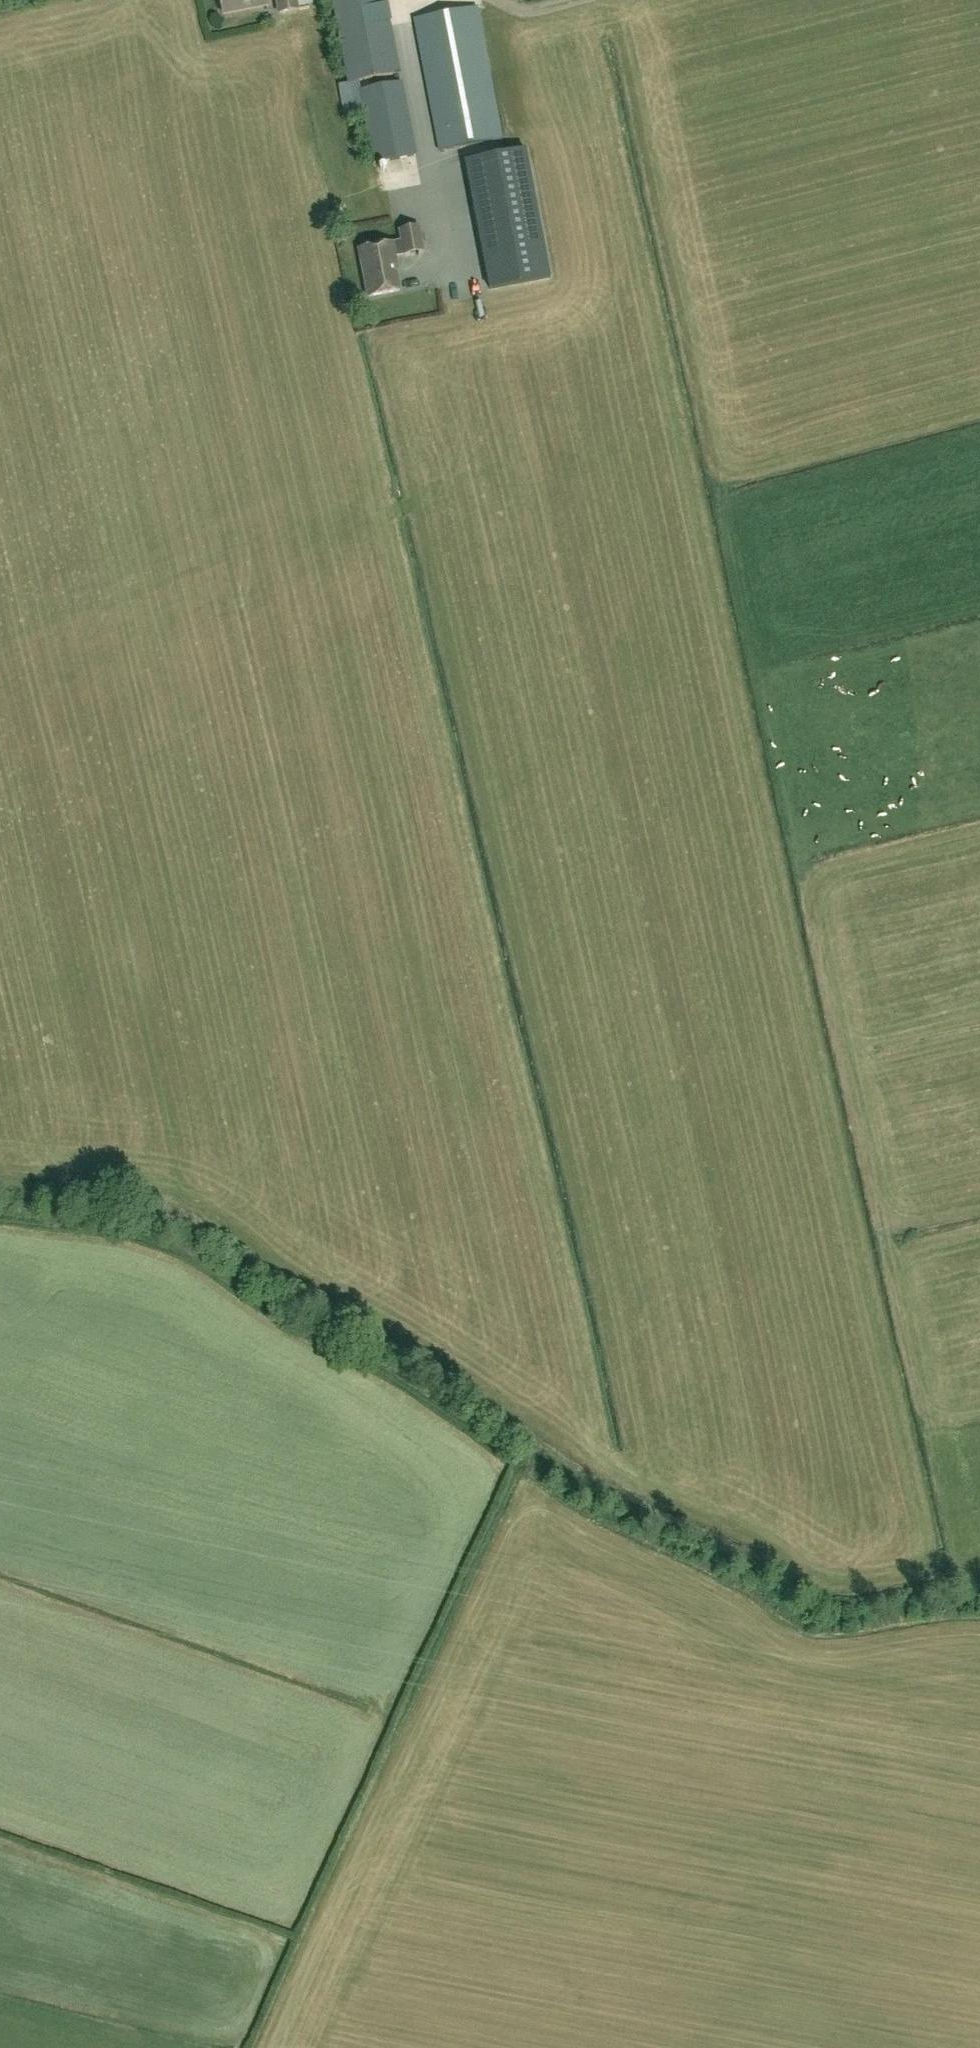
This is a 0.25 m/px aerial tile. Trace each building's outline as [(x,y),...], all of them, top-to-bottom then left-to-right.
[(223,13),(268,4),(267,0),(221,0),(223,13)] [(280,12),(298,9),(296,0),(277,0),(280,12)] [(399,73),(386,0),(333,0),(348,82),(356,81),(399,73)] [(440,152),(502,140),(477,9),(415,21),(440,152)] [(348,82),(341,84),(347,113),(362,110),(358,91),(356,81),(348,82)] [(373,164),(417,156),(403,82),(358,91),(362,110),(373,164)] [(490,290),(550,279),(526,151),(466,162),(490,290)] [(360,249),(369,297),(400,291),(393,256),(395,256),(395,253),(404,251),(405,254),(423,250),(419,227),(401,230),(403,242),(393,244),(393,243),(360,249)]
